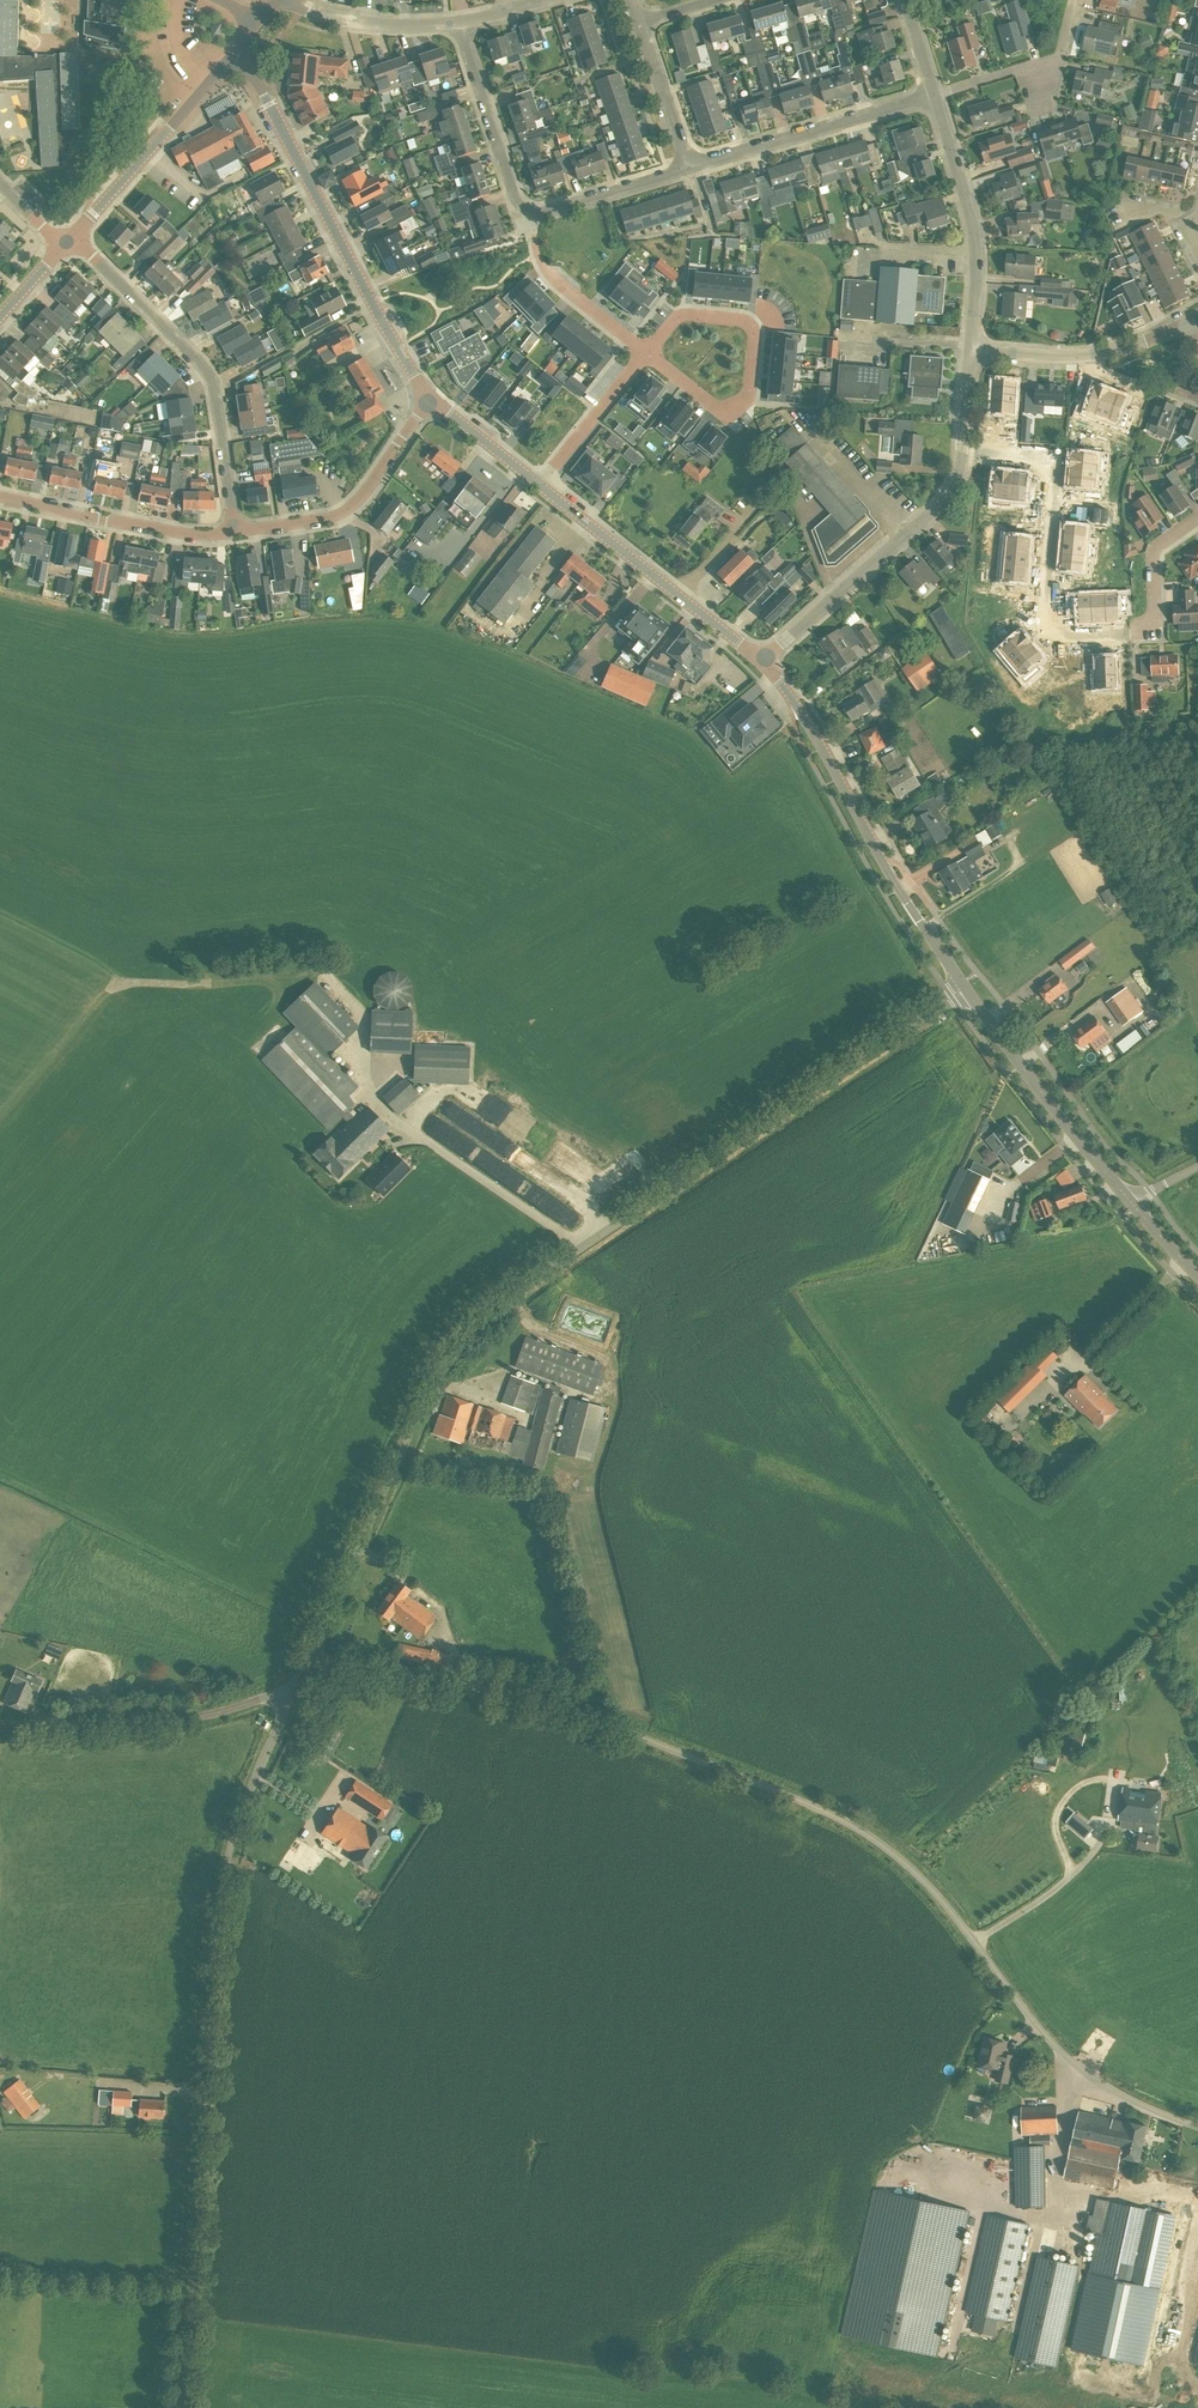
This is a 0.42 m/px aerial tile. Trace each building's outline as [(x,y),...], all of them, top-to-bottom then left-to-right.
[(3,82),(36,79),(41,167),(59,166),(58,163),(64,162),(64,148),(66,148),(66,142),(78,142),(78,130),(79,130),(77,62),(77,53),(60,53),(60,55),(48,55),(48,54),(42,54),(42,55),(37,55),(37,56),(18,56),(18,0),(0,0),(0,82),(3,82)] [(121,17),(126,17),(128,1),(126,1),(126,0),(88,0),(87,21),(84,21),(84,22),(87,22),(86,34),(84,34),(83,35),(86,35),(86,45),(120,50),(121,48),(121,46),(123,46),(123,45),(117,43),(118,36),(121,36),(123,28),(126,28),(126,27),(120,26),(121,17)] [(813,50),(805,24),(806,24),(804,17),(815,13),(811,0),(794,0),(794,3),(789,4),(803,52),(811,50),(813,50)] [(836,43),(843,41),(844,41),(842,34),(847,32),(846,31),(837,0),(811,0),(815,13),(831,9),(833,15),(831,16),(835,30),(835,40),(836,43)] [(873,0),(862,0),(866,10),(873,8),(874,5),(873,0)] [(1021,0),(1010,0),(1011,4),(1005,5),(1011,25),(1000,28),(1008,54),(1028,48),(1024,36),(1033,33),(1023,0),(1021,1),(1021,0)] [(803,52),(789,4),(783,6),(782,3),(766,7),(771,26),(773,33),(785,29),(790,43),(793,42),(796,54),(803,52)] [(1168,3),(1163,24),(1172,26),(1176,5),(1168,3)] [(755,31),(771,26),(766,7),(750,12),(755,31)] [(870,27),(887,21),(884,10),(866,15),(870,27)] [(1151,15),(1150,19),(1157,21),(1159,13),(1156,12),(1151,15)] [(573,37),(596,29),(590,13),(567,21),(573,37)] [(746,41),(744,34),(739,15),(722,20),(728,39),(736,36),(739,44),(742,43),(746,56),(755,53),(751,39),(746,41)] [(846,31),(847,31),(854,29),(853,24),(855,24),(852,15),(842,18),(846,31)] [(722,20),(706,25),(708,32),(711,44),(713,43),(728,39),(722,20)] [(1121,38),(1123,26),(1100,21),(1098,29),(1089,27),(1083,49),(1110,55),(1116,56),(1118,48),(1113,47),(1115,37),(1121,38)] [(520,56),(533,52),(531,44),(543,40),(537,22),(520,27),(519,26),(511,29),(512,32),(520,56)] [(957,70),(977,64),(972,50),(981,47),(973,22),(957,27),(961,39),(949,43),(957,70)] [(222,24),(210,26),(213,37),(224,35),(222,24)] [(878,28),(858,34),(861,45),(862,50),(876,46),(877,52),(894,47),(890,31),(880,34),(878,28)] [(578,54),(602,46),(596,29),(573,37),(578,54)] [(711,66),(704,45),(696,47),(690,30),(672,35),(682,68),(697,64),(699,69),(711,66)] [(520,56),(512,32),(504,34),(505,37),(488,42),(494,61),(505,57),(508,65),(521,60),(520,56)] [(1197,32),(1194,45),(1179,41),(1177,49),(1194,54),(1197,54),(1197,32)] [(1149,35),(1139,39),(1143,49),(1153,44),(1149,35)] [(751,39),(755,53),(765,50),(761,36),(751,39)] [(851,67),(843,41),(836,43),(839,54),(837,55),(840,66),(830,69),(830,71),(838,97),(852,93),(847,75),(853,73),(851,67)] [(584,70),(607,62),(602,46),(578,54),(584,70)] [(1174,57),(1175,49),(1165,47),(1164,55),(1174,57)] [(430,52),(439,78),(447,75),(448,77),(457,74),(453,64),(448,66),(442,48),(430,52)] [(717,49),(715,50),(707,52),(711,66),(713,73),(723,70),(717,49)] [(816,69),(811,50),(803,52),(809,71),(816,69)] [(421,83),(439,78),(430,52),(419,56),(420,59),(414,61),(421,83)] [(807,87),(813,86),(809,71),(803,52),(796,54),(803,79),(791,82),(799,109),(813,105),(807,87)] [(319,57),(292,54),(289,86),(288,95),(304,125),(328,112),(315,89),(316,89),(316,88),(319,87),(320,81),(317,79),(317,75),(347,79),(349,59),(319,56),(319,57)] [(876,87),(885,85),(904,79),(898,61),(897,55),(878,61),(879,67),(882,77),(874,79),(876,87)] [(391,90),(382,64),(371,68),(368,57),(357,60),(361,71),(367,88),(377,85),(379,93),(381,93),(384,96),(389,94),(390,90),(391,90)] [(421,83),(414,61),(407,64),(405,57),(393,60),(402,86),(413,83),(414,86),(421,83)] [(391,90),(402,86),(393,60),(382,64),(391,90)] [(799,109),(791,82),(781,85),(777,72),(774,72),(771,62),(763,64),(773,97),(779,95),(784,113),(799,109)] [(768,99),(773,97),(763,64),(757,66),(764,91),(751,94),(759,121),(773,117),(768,99)] [(860,64),(851,67),(853,73),(856,85),(866,82),(860,64)] [(820,68),(816,69),(809,71),(813,86),(819,84),(824,101),(838,97),(830,71),(821,73),(820,68)] [(1109,89),(1113,73),(1097,69),(1095,76),(1078,72),(1072,97),(1073,97),(1074,92),(1100,98),(1102,88),(1109,89)] [(523,71),(517,73),(520,82),(526,80),(523,71)] [(601,98),(625,90),(619,73),(596,81),(601,98)] [(727,92),(735,90),(730,73),(723,76),(722,76),(727,92)] [(1194,76),(1184,73),(1181,86),(1179,94),(1195,98),(1195,97),(1197,98),(1197,77),(1194,76)] [(692,105),(716,97),(710,80),(687,88),(692,105)] [(145,102),(154,91),(144,82),(139,97),(145,102)] [(539,112),(538,111),(531,89),(516,95),(518,101),(511,104),(512,105),(508,106),(513,120),(539,112)] [(455,90),(441,94),(444,102),(458,97),(455,90)] [(607,114),(630,106),(625,90),(601,98),(607,114)] [(1157,109),(1160,92),(1150,90),(1146,107),(1157,109)] [(357,94),(357,102),(369,102),(368,93),(357,94)] [(745,125),(759,121),(751,94),(752,101),(746,103),(746,105),(739,107),(745,125)] [(1121,104),(1119,94),(1108,96),(1110,106),(1121,104)] [(1179,94),(1178,94),(1175,109),(1181,111),(1179,116),(1197,121),(1197,106),(1193,105),(1195,98),(1179,94)] [(585,95),(579,97),(582,107),(588,104),(585,95)] [(698,121),(721,113),(716,97),(692,105),(698,121)] [(997,109),(994,101),(969,108),(975,127),(1000,120),(1015,116),(1017,123),(1023,121),(1020,111),(1015,113),(1013,105),(997,109)] [(434,131),(466,121),(461,105),(449,109),(447,103),(416,113),(420,123),(437,117),(436,114),(442,113),(444,119),(432,123),(434,131)] [(214,126),(191,138),(190,136),(183,140),(184,142),(170,149),(180,167),(192,160),(208,190),(222,183),(215,170),(245,155),(255,174),(262,170),(258,162),(270,156),(260,137),(257,138),(243,112),(240,113),(235,104),(209,118),(214,126)] [(1132,104),(1124,107),(1128,119),(1136,116),(1132,104)] [(613,131),(636,123),(630,106),(607,114),(613,131)] [(536,128),(533,119),(535,119),(536,120),(545,117),(546,120),(553,118),(550,107),(543,109),(538,111),(539,112),(513,120),(518,134),(536,128)] [(704,138),(727,130),(721,113),(698,121),(704,138)] [(1112,128),(1114,117),(1098,113),(1095,125),(1112,128)] [(1179,116),(1178,123),(1172,121),(1168,136),(1191,141),(1193,134),(1197,136),(1197,121),(1179,116)] [(1057,124),(1064,146),(1070,144),(1069,141),(1081,137),(1084,145),(1094,142),(1089,124),(1078,127),(1075,118),(1057,124)] [(334,166),(359,152),(351,137),(362,131),(356,120),(330,133),(335,143),(325,149),(334,166)] [(452,142),(471,136),(466,121),(434,131),(437,139),(450,135),(452,142)] [(618,147),(641,139),(636,123),(613,131),(618,147)] [(1045,151),(1064,146),(1057,124),(1050,126),(1051,129),(1040,133),(1045,151)] [(904,159),(917,155),(914,147),(924,143),(920,128),(911,131),(909,125),(891,131),(900,160),(904,159)] [(1151,142),(1153,135),(1141,132),(1141,130),(1141,129),(1124,125),(1121,134),(1137,138),(1139,139),(1151,142)] [(535,141),(535,140),(547,137),(544,128),(518,136),(521,145),(535,141)] [(402,142),(408,140),(404,129),(398,131),(402,142)] [(1011,169),(1019,167),(1018,166),(1033,161),(1034,161),(1035,161),(1031,147),(1015,151),(1010,135),(980,144),(986,163),(1007,156),(1011,169)] [(476,151),(471,136),(452,142),(442,145),(447,159),(436,163),(438,170),(466,161),(464,155),(476,151)] [(1023,147),(1032,144),(1030,138),(1021,141),(1023,147)] [(1175,147),(1176,140),(1164,138),(1163,145),(1175,147)] [(624,164),(647,156),(641,139),(618,147),(624,164)] [(848,144),(855,168),(871,163),(873,167),(880,165),(873,143),(867,145),(865,139),(848,144)] [(550,186),(542,160),(535,141),(521,145),(524,152),(526,151),(530,164),(528,164),(536,190),(550,186)] [(1192,155),(1193,152),(1195,145),(1188,143),(1183,142),(1181,152),(1192,155)] [(585,157),(592,175),(606,170),(603,163),(610,161),(604,143),(596,145),(599,152),(591,155),(588,148),(582,150),(585,157)] [(846,170),(855,168),(848,144),(832,149),(841,179),(843,186),(850,184),(848,176),(846,170)] [(568,171),(563,156),(562,157),(560,149),(553,151),(558,163),(550,166),(547,159),(542,160),(550,186),(564,181),(562,173),(568,171)] [(840,179),(841,179),(832,149),(815,155),(818,166),(811,168),(816,184),(822,182),(823,184),(832,182),(831,180),(840,178),(840,179)] [(585,157),(577,160),(575,152),(563,156),(568,171),(574,169),(578,180),(592,175),(585,157)] [(904,159),(900,160),(896,161),(899,171),(916,180),(918,179),(918,180),(934,175),(929,160),(919,163),(917,155),(904,159)] [(1136,180),(1140,160),(1128,157),(1123,177),(1136,180)] [(816,184),(811,168),(804,170),(801,159),(784,164),(791,187),(807,182),(809,186),(816,184)] [(1148,183),(1152,162),(1140,160),(1136,180),(1148,183)] [(466,184),(485,178),(480,163),(468,167),(466,161),(438,170),(440,177),(450,174),(452,180),(463,176),(466,184)] [(1018,166),(1019,167),(1022,178),(1037,173),(1035,164),(1034,161),(1033,161),(1018,166)] [(1035,164),(1037,173),(1040,183),(1046,199),(1055,196),(1050,179),(1051,179),(1046,161),(1035,164)] [(1160,186),(1164,165),(1152,162),(1148,183),(1160,186)] [(774,192),(791,187),(784,164),(767,169),(769,174),(762,176),(769,198),(776,196),(774,192)] [(1172,189),(1176,168),(1164,165),(1160,186),(1172,189)] [(415,166),(407,169),(410,178),(418,175),(415,166)] [(1184,191),(1189,171),(1176,168),(1172,189),(1184,191)] [(343,180),(347,189),(346,189),(355,206),(384,191),(387,197),(398,192),(393,182),(388,185),(384,176),(376,180),(375,178),(368,181),(362,170),(343,180)] [(999,203),(1020,196),(1013,172),(1001,176),(1003,182),(993,185),(999,203)] [(256,213),(275,203),(271,197),(284,191),(275,173),(251,185),(259,200),(251,203),(256,213)] [(325,188),(335,182),(330,173),(320,179),(325,188)] [(769,198),(762,176),(755,179),(753,173),(737,178),(743,201),(760,196),(761,201),(769,198)] [(452,213),(480,204),(478,198),(490,194),(485,178),(466,184),(455,188),(459,202),(450,205),(452,213)] [(735,204),(743,201),(737,178),(720,183),(722,190),(707,194),(716,223),(724,221),(722,216),(737,211),(735,204)] [(825,195),(835,193),(833,184),(823,186),(825,195)] [(424,187),(417,189),(420,198),(427,196),(424,187)] [(670,195),(677,219),(694,214),(695,219),(703,216),(697,198),(690,200),(687,190),(670,195)] [(156,204),(147,195),(135,209),(147,220),(155,211),(164,219),(172,212),(159,201),(156,204)] [(661,224),(677,219),(670,195),(653,200),(661,224)] [(422,201),(425,208),(435,203),(432,196),(422,201)] [(949,223),(941,198),(915,206),(914,201),(902,205),(908,225),(927,220),(930,229),(949,223)] [(1063,201),(1055,199),(1048,198),(1048,200),(1045,218),(1045,219),(1061,221),(1067,222),(1067,220),(1073,221),(1076,206),(1069,205),(1069,204),(1063,203),(1064,201),(1063,201)] [(382,200),(377,203),(376,204),(378,207),(360,216),(368,231),(385,222),(385,221),(389,228),(395,225),(395,226),(400,223),(412,217),(406,204),(389,213),(382,200)] [(644,229),(661,224),(653,200),(637,205),(644,229)] [(1039,218),(1045,218),(1048,200),(1031,204),(1032,213),(1028,213),(1028,215),(1019,215),(1019,219),(1008,219),(1009,238),(1022,238),(1022,234),(1029,234),(1029,225),(1040,225),(1039,218)] [(271,230),(292,219),(285,206),(278,209),(275,203),(256,213),(262,224),(266,221),(271,230)] [(470,229),(499,220),(494,205),(482,209),(480,204),(452,213),(456,224),(467,220),(470,229),(470,230),(470,229)] [(627,234),(644,229),(637,205),(620,211),(627,234)] [(873,225),(869,214),(859,218),(858,217),(852,218),(856,230),(873,225)] [(412,217),(400,223),(403,230),(399,232),(375,244),(383,260),(402,250),(398,242),(403,239),(411,235),(409,232),(418,227),(412,217)] [(277,242),(299,231),(292,219),(271,230),(277,242)] [(6,258),(17,245),(5,234),(10,229),(0,220),(0,253),(6,258)] [(175,233),(177,231),(166,220),(152,234),(157,239),(153,242),(160,249),(175,233)] [(470,229),(470,230),(473,239),(461,242),(465,254),(497,244),(494,238),(503,235),(499,220),(470,229)] [(735,221),(734,235),(754,237),(755,237),(750,221),(749,221),(744,222),(735,221)] [(1136,246),(1160,234),(1154,222),(1135,231),(1130,234),(1136,246)] [(808,244),(831,237),(827,223),(804,230),(808,244)] [(131,232),(121,224),(109,237),(121,248),(129,239),(139,248),(149,236),(137,225),(131,232)] [(160,249),(154,255),(155,256),(157,254),(163,260),(174,248),(176,250),(185,241),(184,241),(190,235),(182,227),(178,232),(177,231),(175,233),(160,249)] [(1133,227),(1124,231),(1126,235),(1130,234),(1135,231),(1133,227)] [(283,264),(297,257),(302,254),(299,248),(306,244),(299,231),(277,242),(282,251),(277,254),(283,264)] [(212,233),(207,238),(211,243),(216,238),(212,233)] [(437,234),(430,237),(434,245),(441,242),(437,234)] [(1142,259),(1166,247),(1160,234),(1136,246),(1142,259)] [(194,238),(189,243),(194,247),(198,242),(194,238)] [(739,248),(740,240),(726,239),(726,247),(739,248)] [(154,255),(160,249),(153,242),(148,248),(154,255)] [(234,251),(239,260),(249,255),(244,246),(234,251)] [(402,250),(383,260),(391,276),(410,266),(415,263),(411,255),(412,255),(407,247),(402,250)] [(1148,271),(1172,259),(1166,247),(1142,259),(1148,271)] [(418,261),(422,270),(422,271),(437,265),(437,264),(451,258),(447,250),(433,256),(431,251),(417,258),(418,261)] [(1034,279),(1036,257),(1008,255),(1007,274),(1017,275),(1017,277),(1034,279)] [(1116,271),(1126,266),(1121,255),(1111,260),(1116,271)] [(298,261),(285,268),(293,283),(304,277),(308,284),(328,273),(327,271),(330,270),(325,261),(323,263),(319,256),(301,266),(298,261)] [(182,284),(185,280),(190,285),(194,281),(210,265),(203,259),(199,263),(198,262),(187,273),(187,274),(183,278),(180,275),(182,273),(176,267),(158,285),(169,297),(182,284)] [(664,275),(669,268),(658,259),(653,266),(664,275)] [(1154,283),(1178,271),(1172,259),(1148,271),(1154,283)] [(158,285),(176,267),(169,260),(164,266),(159,261),(146,274),(158,285)] [(224,276),(229,271),(220,262),(215,266),(212,263),(210,265),(216,271),(217,269),(224,276)] [(621,307),(636,287),(625,278),(633,269),(625,262),(615,275),(622,281),(609,297),(621,307)] [(216,271),(210,265),(194,281),(200,287),(216,271)] [(693,296),(707,298),(709,274),(696,273),(696,270),(688,270),(687,284),(694,285),(693,296)] [(229,271),(224,276),(267,318),(272,312),(229,271)] [(1160,295),(1184,283),(1178,271),(1154,283),(1160,295)] [(102,298),(94,290),(76,274),(66,286),(83,302),(91,293),(100,300),(91,309),(97,315),(101,319),(112,308),(102,298)] [(724,276),(710,275),(707,298),(721,299),(724,276)] [(758,276),(750,275),(750,279),(738,278),(736,301),(748,302),(750,291),(757,291),(758,276)] [(943,299),(944,277),(917,275),(916,284),(903,283),(902,290),(879,288),(878,288),(876,321),(913,324),(914,312),(941,315),(942,303),(943,303),(944,299),(943,299)] [(724,276),(721,299),(736,301),(738,278),(724,276)] [(1073,289),(1073,282),(1062,281),(1062,279),(1041,278),(1041,286),(1073,289)] [(879,288),(879,282),(843,279),(840,318),(876,321),(878,288),(879,288)] [(1121,326),(1139,317),(1141,316),(1136,307),(1144,303),(1133,281),(1114,291),(1117,299),(1109,303),(1121,326)] [(1142,289),(1146,287),(1143,281),(1138,283),(1141,289),(1142,289)] [(520,282),(503,298),(510,305),(513,302),(523,313),(544,293),(533,282),(527,288),(520,282)] [(1166,308),(1190,296),(1184,283),(1160,295),(1166,308)] [(1073,289),(1041,286),(1019,285),(1018,294),(1005,293),(1003,317),(1025,319),(1027,296),(1035,297),(1035,298),(1054,299),(1054,303),(1077,305),(1078,290),(1073,289)] [(73,313),(83,302),(66,286),(55,298),(71,312),(67,317),(75,324),(79,319),(73,313)] [(647,296),(636,287),(621,307),(633,316),(643,304),(648,308),(658,295),(652,290),(647,296)] [(225,291),(229,299),(235,297),(231,288),(225,291)] [(320,318),(345,305),(336,289),(312,302),(320,318)] [(218,306),(218,305),(210,290),(184,305),(192,320),(198,316),(218,306)] [(544,293),(523,313),(534,324),(531,326),(538,334),(555,317),(549,311),(555,304),(544,293)] [(482,306),(487,313),(494,307),(498,302),(494,297),(482,306)] [(249,301),(242,303),(245,311),(252,309),(249,301)] [(218,306),(198,316),(206,332),(233,317),(224,302),(218,305),(218,306)] [(487,330),(495,324),(487,313),(482,306),(473,311),(487,330)] [(75,324),(67,317),(63,321),(47,307),(36,319),(54,335),(54,334),(62,326),(68,331),(74,336),(80,329),(74,324),(75,324)] [(86,336),(84,340),(89,344),(95,338),(100,343),(105,338),(111,344),(129,326),(113,310),(113,309),(112,308),(101,319),(96,325),(94,327),(89,332),(89,333),(86,336)] [(253,323),(262,318),(257,309),(248,315),(253,323)] [(101,319),(97,315),(91,321),(96,325),(101,319)] [(563,343),(578,325),(568,316),(558,328),(552,324),(543,336),(549,341),(553,335),(563,343)] [(305,335),(318,328),(312,318),(299,324),(305,335)] [(60,340),(54,334),(54,335),(36,319),(25,331),(41,345),(37,349),(52,363),(57,358),(50,352),(60,340)] [(252,340),(244,325),(217,339),(226,354),(232,351),(252,340)] [(442,338),(436,341),(443,354),(449,351),(454,360),(483,344),(478,334),(465,340),(459,330),(455,332),(452,325),(439,332),(442,338)] [(569,357),(588,333),(578,325),(563,343),(568,348),(564,353),(569,357)] [(129,326),(111,344),(123,355),(113,365),(119,370),(139,350),(134,345),(141,338),(129,326)] [(325,363),(356,346),(344,326),(331,333),(333,336),(314,347),(319,355),(320,355),(325,363)] [(773,338),(772,352),(795,354),(796,342),(800,342),(801,334),(785,332),(785,340),(773,338)] [(588,333),(569,357),(574,361),(579,355),(584,360),(599,341),(588,333)] [(502,334),(496,339),(502,347),(508,343),(502,334)] [(232,351),(240,366),(267,351),(258,336),(252,340),(232,351)] [(537,341),(530,336),(526,342),(532,347),(537,341)] [(52,363),(37,349),(32,354),(17,340),(6,352),(24,367),(30,373),(40,361),(48,368),(52,363)] [(609,349),(599,341),(584,360),(594,368),(589,373),(595,378),(605,366),(599,361),(609,349)] [(457,367),(452,370),(459,384),(464,388),(479,369),(475,362),(489,355),(483,344),(454,360),(457,367)] [(24,367),(6,352),(0,359),(0,368),(1,368),(0,369),(0,376),(6,381),(5,381),(15,390),(18,393),(20,394),(29,396),(42,399),(43,391),(33,389),(23,380),(30,373),(24,367)] [(150,383),(168,365),(156,353),(149,360),(142,352),(125,368),(133,376),(138,371),(150,383)] [(770,366),(794,368),(801,369),(802,362),(794,361),(795,354),(772,352),(771,357),(770,366)] [(287,367),(297,360),(293,353),(282,360),(287,367)] [(944,358),(910,355),(909,373),(913,374),(911,398),(938,400),(939,389),(941,390),(944,358)] [(385,391),(365,357),(363,358),(362,358),(348,367),(365,395),(367,398),(354,406),(364,424),(385,411),(376,396),(385,391)] [(265,376),(282,367),(279,358),(260,368),(265,376)] [(528,371),(532,365),(525,359),(520,365),(528,371)] [(165,401),(176,394),(171,386),(180,377),(168,365),(150,383),(162,395),(165,401)] [(878,401),(881,368),(837,365),(834,397),(878,401)] [(769,380),(792,382),(794,368),(770,366),(769,380)] [(479,380),(485,386),(476,398),(491,409),(508,388),(495,377),(497,375),(488,369),(479,380)] [(949,373),(947,388),(959,390),(961,375),(949,373)] [(79,388),(88,379),(84,374),(74,383),(79,388)] [(56,375),(53,383),(63,386),(65,377),(56,375)] [(239,413),(264,409),(262,392),(261,392),(260,384),(247,386),(246,377),(235,383),(237,396),(236,396),(239,413)] [(664,387),(650,377),(631,400),(643,410),(641,413),(647,418),(662,400),(657,396),(664,387)] [(554,380),(547,389),(554,395),(561,386),(554,380)] [(791,395),(792,382),(769,380),(767,394),(782,395),(781,403),(799,404),(800,396),(791,395)] [(1017,382),(993,381),(993,415),(1017,415),(1017,382)] [(577,383),(575,392),(588,395),(590,386),(577,383)] [(10,393),(3,387),(3,386),(0,384),(0,399),(2,401),(10,393)] [(1063,407),(1064,407),(1065,387),(1055,387),(1056,385),(1047,385),(1047,386),(1038,386),(1038,385),(1037,385),(1036,398),(1027,397),(1026,413),(1044,414),(1045,405),(1063,407)] [(1071,400),(1080,404),(1081,399),(1084,392),(1072,388),(1071,400)] [(1102,419),(1112,393),(1097,388),(1091,403),(1081,399),(1080,404),(1075,416),(1086,419),(1088,414),(1102,419)] [(29,396),(20,394),(18,393),(12,399),(18,405),(27,407),(28,403),(29,396)] [(1112,393),(1102,419),(1117,424),(1127,428),(1131,415),(1122,411),(1126,398),(1112,393)] [(169,419),(193,415),(191,398),(179,400),(176,394),(165,401),(166,402),(169,419)] [(29,396),(28,403),(35,404),(37,398),(29,396)] [(513,426),(515,428),(526,414),(532,419),(540,410),(529,401),(526,405),(518,398),(501,417),(503,419),(502,421),(511,428),(513,426)] [(679,400),(663,421),(677,432),(677,431),(685,437),(693,426),(686,420),(693,411),(679,400)] [(1179,418),(1172,415),(1175,407),(1160,400),(1150,423),(1159,427),(1156,435),(1170,440),(1178,420),(1179,418)] [(832,403),(832,408),(832,414),(841,415),(842,404),(832,403)] [(120,422),(130,416),(123,409),(115,417),(120,422)] [(264,409),(239,413),(242,430),(243,430),(244,438),(275,433),(273,417),(265,418),(264,409)] [(1178,420),(1185,423),(1181,434),(1182,434),(1190,444),(1196,440),(1197,440),(1197,415),(1190,412),(1190,413),(1182,410),(1179,418),(1178,420)] [(103,415),(101,428),(111,430),(112,416),(103,412),(103,415)] [(44,416),(32,414),(30,427),(41,429),(44,416)] [(193,415),(169,419),(171,435),(162,436),(163,441),(172,442),(196,439),(195,432),(196,432),(193,415)] [(122,423),(119,423),(114,418),(112,416),(111,430),(121,432),(122,423)] [(1022,431),(1030,431),(1031,420),(1022,419),(1022,431)] [(922,437),(912,436),(913,421),(895,420),(895,423),(878,421),(877,435),(893,436),(892,454),(901,455),(900,464),(920,465),(922,437)] [(639,425),(632,433),(626,440),(633,445),(645,430),(639,425)] [(1020,442),(1021,427),(1013,426),(1012,433),(1012,441),(1020,442)] [(657,432),(667,441),(671,437),(661,427),(657,432)] [(700,434),(694,429),(682,445),(693,454),(697,448),(710,458),(726,437),(713,427),(711,428),(712,428),(707,435),(702,432),(700,434)] [(90,428),(89,433),(91,436),(96,437),(97,430),(90,428)] [(852,494),(794,428),(772,447),(807,486),(804,488),(801,484),(794,489),(803,499),(812,492),(830,513),(811,530),(825,566),(836,566),(878,529),(878,524),(869,514),(869,510),(856,495),(852,494)] [(288,439),(307,438),(299,429),(287,430),(288,439)] [(20,478),(27,440),(17,438),(15,445),(18,446),(15,460),(8,458),(4,475),(20,478)] [(70,455),(71,455),(71,452),(69,452),(72,441),(60,439),(58,449),(65,451),(63,463),(69,464),(70,455)] [(301,464),(300,458),(322,455),(308,439),(270,445),(272,461),(278,461),(279,466),(279,467),(281,483),(284,499),(317,494),(315,477),(300,480),(299,472),(301,472),(300,464),(301,464)] [(32,455),(33,447),(27,446),(28,440),(27,440),(20,478),(35,481),(38,464),(31,463),(32,455),(31,455),(31,454),(32,455)] [(623,443),(621,440),(615,448),(617,450),(623,443)] [(138,461),(142,445),(122,441),(119,457),(138,461)] [(160,455),(163,443),(153,441),(151,453),(160,455)] [(199,446),(182,445),(181,455),(199,455),(199,446)] [(1073,455),(1072,470),(1099,472),(1102,472),(1104,458),(1101,458),(1102,448),(1084,447),(1083,456),(1073,455)] [(588,487),(603,468),(591,458),(595,454),(588,448),(577,462),(582,466),(582,469),(576,477),(588,487)] [(452,476),(460,467),(460,466),(440,450),(436,456),(430,451),(424,459),(431,464),(432,461),(443,470),(441,472),(449,478),(445,483),(438,477),(434,482),(441,487),(448,493),(458,481),(452,476)] [(644,459),(638,455),(632,461),(638,466),(644,459)] [(1191,455),(1174,462),(1179,472),(1195,464),(1191,455)] [(891,474),(892,462),(876,461),(876,472),(891,474)] [(178,485),(180,470),(180,463),(172,462),(170,484),(178,485)] [(120,481),(122,473),(120,473),(121,465),(115,464),(113,473),(112,479),(109,495),(124,498),(125,495),(132,497),(134,484),(127,482),(120,481)] [(64,486),(67,470),(52,467),(49,483),(64,486)] [(165,482),(168,469),(160,467),(159,475),(153,504),(169,507),(172,491),(164,489),(166,482),(165,482)] [(269,489),(268,480),(272,480),(270,468),(254,470),(255,482),(259,482),(260,489),(247,491),(249,504),(268,501),(266,489),(269,489)] [(610,488),(615,493),(626,479),(618,473),(615,477),(603,468),(588,487),(600,497),(607,488),(610,488)] [(1173,486),(1182,481),(1174,469),(1166,475),(1173,486)] [(80,489),(83,473),(67,470),(64,486),(80,489)] [(186,485),(187,471),(180,470),(178,485),(186,485)] [(1099,472),(1072,470),(1071,484),(1087,485),(1086,496),(1100,497),(1101,487),(1098,486),(1099,472)] [(159,475),(152,473),(149,486),(141,484),(138,501),(153,504),(159,475)] [(1009,505),(1010,503),(1012,474),(998,473),(996,488),(987,487),(986,503),(1009,505)] [(1012,474),(1010,503),(1034,505),(1036,487),(1025,486),(1026,475),(1012,474)] [(112,479),(97,476),(93,492),(109,495),(112,479)] [(486,506),(496,494),(473,476),(464,488),(461,486),(447,504),(442,501),(415,535),(428,545),(451,515),(468,529),(485,506),(486,506)] [(199,510),(199,480),(198,480),(198,477),(191,477),(191,493),(183,493),(183,510),(199,510)] [(893,500),(906,496),(903,486),(890,491),(893,500)] [(1175,516),(1189,506),(1175,486),(1161,496),(1175,516)] [(753,518),(763,501),(747,491),(737,508),(753,518)] [(199,493),(199,510),(214,510),(214,493),(207,493),(199,493)] [(1144,537),(1158,527),(1156,523),(1163,518),(1147,495),(1134,504),(1140,512),(1131,518),(1144,537)] [(717,520),(724,510),(707,496),(694,514),(693,513),(679,531),(678,530),(672,537),(687,549),(692,543),(707,524),(713,517),(717,520)] [(787,531),(794,524),(781,497),(769,508),(787,531)] [(386,535),(391,528),(407,509),(394,499),(374,525),(386,535)] [(510,532),(523,515),(510,505),(497,521),(496,521),(487,532),(495,539),(504,527),(510,532)] [(7,547),(9,540),(10,541),(13,524),(0,522),(0,546),(7,547)] [(504,624),(535,585),(527,579),(556,542),(536,526),(472,607),(482,614),(485,610),(504,624)] [(46,531),(27,527),(24,541),(24,540),(22,551),(44,555),(46,546),(43,545),(46,531)] [(1065,542),(1090,545),(1091,530),(1066,528),(1065,542)] [(72,556),(76,537),(62,534),(58,553),(65,555),(63,563),(70,565),(72,556)] [(968,547),(969,535),(950,534),(949,545),(968,547)] [(1004,553),(1029,555),(1030,540),(1005,538),(1004,553)] [(106,581),(107,581),(110,564),(102,562),(106,543),(91,540),(87,558),(81,557),(77,574),(94,578),(91,591),(104,594),(106,581)] [(353,560),(349,540),(341,542),(340,541),(331,543),(330,544),(315,547),(319,567),(353,560)] [(942,570),(954,559),(938,540),(925,551),(942,570)] [(1063,556),(1088,558),(1095,559),(1096,546),(1090,545),(1065,542),(1063,556)] [(1143,549),(1136,549),(1137,543),(1130,543),(1130,555),(1142,556),(1143,549)] [(1192,550),(1191,551),(1191,553),(1193,555),(1180,564),(1190,579),(1197,574),(1197,546),(1192,550)] [(139,574),(144,550),(126,547),(125,554),(121,553),(117,576),(127,578),(128,573),(138,575),(138,574),(139,574)] [(759,556),(751,548),(745,554),(741,550),(717,574),(729,586),(753,562),(759,556)] [(466,577),(481,557),(470,549),(455,568),(466,577)] [(158,562),(160,554),(144,550),(139,574),(148,576),(147,582),(162,585),(166,563),(158,562)] [(276,580),(271,581),(273,594),(289,591),(288,593),(300,594),(301,594),(303,581),(302,581),(303,578),(297,577),(294,576),(291,550),(272,553),(276,580)] [(23,570),(26,554),(15,552),(12,567),(23,570)] [(377,583),(394,562),(382,553),(370,569),(373,572),(369,577),(377,583)] [(580,585),(592,570),(584,563),(586,561),(575,553),(573,555),(561,570),(562,570),(553,581),(562,588),(570,577),(580,585)] [(1003,566),(1027,569),(1029,555),(1004,553),(1003,566)] [(272,604),(268,576),(260,577),(259,571),(256,555),(237,557),(238,567),(236,567),(240,588),(241,596),(255,594),(254,586),(258,585),(262,615),(273,613),(272,604)] [(1087,572),(1088,558),(1063,556),(1062,570),(1087,572)] [(199,582),(201,560),(185,558),(184,574),(175,573),(174,588),(187,589),(188,582),(199,582)] [(216,576),(217,561),(201,560),(199,582),(207,583),(207,588),(210,588),(210,591),(223,591),(224,577),(216,576)] [(785,580),(797,568),(791,562),(779,574),(785,580)] [(925,574),(914,562),(901,573),(917,591),(930,579),(934,584),(939,580),(930,570),(925,574)] [(775,576),(763,564),(757,570),(756,570),(751,575),(736,590),(750,604),(765,589),(764,589),(770,584),(769,582),(775,576)] [(804,566),(800,570),(797,572),(802,577),(809,584),(816,578),(804,566)] [(1026,582),(1027,569),(1003,566),(1001,590),(1014,591),(1015,581),(1026,582)] [(592,570),(580,585),(585,589),(574,602),(598,620),(609,606),(594,594),(605,580),(592,570)] [(364,573),(350,576),(354,594),(362,592),(364,573)] [(70,596),(73,581),(60,579),(57,593),(70,596)] [(103,598),(100,610),(108,612),(110,600),(114,601),(118,583),(107,581),(104,594),(103,598)] [(767,607),(760,614),(769,623),(778,614),(781,617),(788,610),(786,607),(795,598),(788,590),(791,587),(785,581),(762,604),(762,605),(763,603),(767,607)] [(421,605),(430,593),(416,583),(408,594),(421,605)] [(1194,590),(1178,590),(1179,606),(1174,606),(1175,623),(1179,623),(1179,632),(1197,631),(1197,609),(1197,605),(1195,605),(1194,590)] [(235,612),(235,609),(232,593),(225,594),(225,599),(224,599),(226,613),(234,612),(235,612)] [(441,594),(435,601),(442,606),(447,598),(441,594)] [(1117,595),(1098,596),(1099,622),(1118,621),(1118,611),(1126,611),(1125,595),(1117,596),(1117,595)] [(1099,622),(1098,596),(1080,596),(1080,597),(1071,598),(1072,613),(1080,613),(1081,623),(1099,622)] [(287,602),(277,603),(277,612),(288,612),(287,602)] [(170,620),(162,618),(163,609),(147,605),(144,622),(159,625),(159,626),(165,627),(169,627),(170,620)] [(638,663),(666,629),(637,605),(619,628),(633,639),(623,651),(638,663)] [(957,660),(971,652),(943,605),(930,615),(957,660)] [(180,630),(181,608),(171,607),(170,620),(169,629),(180,630)] [(235,612),(234,612),(237,628),(244,628),(242,617),(247,617),(246,608),(235,609),(235,612)] [(201,628),(210,629),(211,614),(202,613),(201,628)] [(856,634),(849,624),(839,631),(822,643),(826,650),(823,652),(828,659),(831,657),(839,668),(856,656),(851,649),(861,642),(866,651),(879,642),(868,626),(856,634)] [(711,649),(685,628),(675,641),(666,652),(677,661),(673,667),(696,685),(711,667),(702,659),(711,649)] [(1002,651),(1012,663),(1033,646),(1023,634),(1015,640),(1005,628),(998,634),(1008,646),(1002,651)] [(1033,646),(1012,663),(1022,675),(1027,681),(1041,669),(1036,664),(1043,658),(1033,646)] [(926,678),(939,669),(926,651),(914,660),(926,678)] [(1167,675),(1178,674),(1177,656),(1152,657),(1142,657),(1143,676),(1153,675),(1153,683),(1167,682),(1167,675)] [(1115,658),(1097,658),(1098,670),(1094,670),(1095,688),(1116,688),(1115,658)] [(669,687),(675,671),(649,659),(642,676),(669,687)] [(914,686),(926,678),(914,660),(902,668),(914,686)] [(1063,696),(1083,695),(1082,660),(1062,661),(1063,696)] [(656,683),(611,663),(601,687),(645,706),(656,683)] [(870,713),(880,708),(876,702),(881,699),(872,681),(860,688),(860,689),(856,691),(858,696),(843,705),(853,721),(869,712),(870,713)] [(1147,710),(1145,685),(1135,686),(1136,710),(1147,710)] [(997,693),(993,688),(987,693),(990,698),(997,693)] [(681,701),(686,692),(680,689),(675,698),(681,701)] [(762,717),(751,704),(737,716),(731,708),(713,723),(720,731),(725,727),(734,738),(742,747),(749,741),(750,741),(764,729),(758,721),(762,717)] [(870,753),(885,747),(876,729),(861,735),(870,753)] [(893,729),(883,735),(887,741),(897,736),(893,729)] [(899,798),(920,785),(910,767),(911,767),(900,748),(881,758),(893,777),(888,780),(899,798)] [(935,772),(926,778),(934,790),(943,784),(935,772)] [(938,801),(959,789),(954,782),(934,794),(938,801)] [(929,848),(947,838),(946,837),(953,831),(931,798),(914,809),(919,818),(912,822),(923,841),(925,840),(929,848)] [(995,823),(987,828),(993,840),(1002,835),(995,823)] [(964,850),(967,856),(982,847),(992,841),(985,830),(975,836),(979,841),(964,850)] [(957,862),(941,872),(955,895),(970,886),(970,885),(984,877),(978,867),(971,871),(963,858),(957,862)] [(1119,885),(1105,892),(1112,907),(1126,900),(1119,885)] [(1097,939),(1063,957),(1068,967),(1102,949),(1097,939)] [(1080,974),(1089,967),(1084,961),(1078,965),(1078,966),(1076,968),(1080,974)] [(387,1010),(397,1010),(407,1004),(412,996),(412,986),(407,977),(398,972),(388,972),(379,976),(374,986),(374,995),(378,1004),(387,1010)] [(1049,1002),(1067,989),(1056,975),(1045,983),(1046,984),(1040,989),(1049,1002)] [(342,1068),(330,1055),(359,1027),(316,982),(283,1013),(296,1027),(261,1060),(328,1130),(355,1104),(349,1096),(359,1086),(346,1072),(351,1067),(347,1063),(342,1068)] [(1144,1011),(1138,1003),(1129,990),(1121,996),(1119,993),(1106,1002),(1123,1026),(1144,1011)] [(410,1054),(410,1023),(411,1012),(370,1011),(369,1053),(376,1053),(410,1054)] [(1091,1043),(1106,1032),(1094,1017),(1080,1027),(1081,1029),(1073,1035),(1082,1047),(1090,1042),(1091,1043)] [(468,1085),(470,1046),(415,1044),(413,1082),(468,1085)] [(398,1115),(420,1096),(405,1078),(382,1097),(398,1115)] [(362,1158),(390,1129),(367,1106),(332,1139),(330,1137),(313,1154),(338,1179),(355,1163),(361,1157),(362,1158)] [(1010,1166),(1023,1155),(1019,1149),(1028,1142),(1011,1120),(986,1140),(998,1155),(1001,1153),(1010,1166)] [(990,1180),(988,1179),(969,1170),(968,1169),(968,1170),(964,1178),(985,1189),(990,1180)] [(378,1174),(351,1200),(366,1215),(393,1190),(378,1174)] [(1087,1199),(1082,1185),(1056,1195),(1054,1192),(1046,1195),(1049,1202),(1056,1200),(1060,1209),(1087,1199)] [(1041,1219),(1041,1218),(1053,1215),(1047,1199),(1035,1204),(1041,1219)] [(973,1215),(951,1205),(942,1223),(964,1234),(973,1215)] [(592,1396),(604,1365),(525,1336),(514,1367),(592,1396)] [(1047,1376),(1032,1360),(995,1397),(1010,1412),(1047,1376)] [(533,1415),(541,1386),(511,1375),(501,1403),(533,1415)] [(1099,1426),(1117,1409),(1103,1395),(1104,1394),(1086,1375),(1065,1395),(1083,1413),(1084,1411),(1099,1426)] [(523,1460),(522,1465),(544,1470),(548,1452),(563,1394),(560,1393),(548,1390),(542,1388),(531,1431),(523,1460)] [(440,1414),(433,1434),(462,1444),(464,1440),(468,1427),(472,1429),(512,1442),(518,1426),(520,1420),(476,1405),(448,1395),(441,1415),(440,1414)] [(593,1462),(607,1408),(569,1398),(556,1452),(593,1462)] [(413,1600),(407,1594),(409,1590),(398,1582),(377,1611),(388,1619),(390,1617),(420,1640),(438,1616),(414,1598),(413,1600)] [(448,1669),(451,1654),(400,1643),(397,1658),(448,1669)] [(48,1644),(44,1654),(58,1660),(62,1650),(48,1644)] [(37,1692),(42,1680),(17,1669),(11,1681),(12,1682),(3,1703),(27,1714),(37,1692)] [(345,1797),(370,1813),(379,1819),(382,1821),(393,1803),(356,1779),(345,1797)] [(1146,1791),(1139,1790),(1123,1787),(1118,1820),(1121,1820),(1120,1827),(1135,1829),(1136,1823),(1145,1824),(1144,1834),(1140,1833),(1138,1848),(1156,1851),(1158,1836),(1156,1836),(1158,1825),(1162,1793),(1146,1790),(1146,1791)] [(338,1806),(321,1834),(353,1855),(349,1860),(367,1870),(387,1836),(374,1828),(373,1830),(338,1806)] [(1007,2082),(1011,2067),(1013,2055),(1003,2053),(1005,2043),(984,2038),(978,2064),(998,2068),(996,2080),(1007,2082)] [(24,2119),(41,2106),(20,2079),(3,2092),(8,2097),(1,2102),(8,2112),(15,2106),(24,2119)] [(163,2118),(165,2101),(132,2099),(133,2091),(114,2090),(98,2089),(97,2104),(113,2105),(113,2106),(131,2107),(131,2106),(132,2106),(140,2107),(140,2116),(163,2118)] [(1051,2145),(1051,2135),(1058,2134),(1057,2105),(1021,2106),(1022,2136),(1031,2135),(1031,2146),(1014,2146),(1016,2207),(1046,2207),(1045,2145),(1051,2145)] [(989,2110),(976,2107),(972,2121),(986,2125),(989,2110)] [(1126,2122),(1079,2111),(1065,2177),(1112,2188),(1119,2157),(1138,2161),(1146,2126),(1126,2121),(1126,2122)] [(879,2188),(846,2334),(936,2355),(969,2209),(879,2188)] [(1144,2287),(1160,2212),(1102,2200),(1097,2221),(1100,2222),(1089,2274),(1144,2287)] [(1178,2206),(1163,2294),(1181,2297),(1196,2209),(1178,2206)] [(1008,2322),(1030,2224),(987,2215),(965,2312),(1008,2322)] [(1057,2366),(1080,2266),(1038,2256),(1015,2357),(1057,2366)] [(1173,2305),(1164,2303),(1163,2311),(1172,2313),(1173,2305)]
